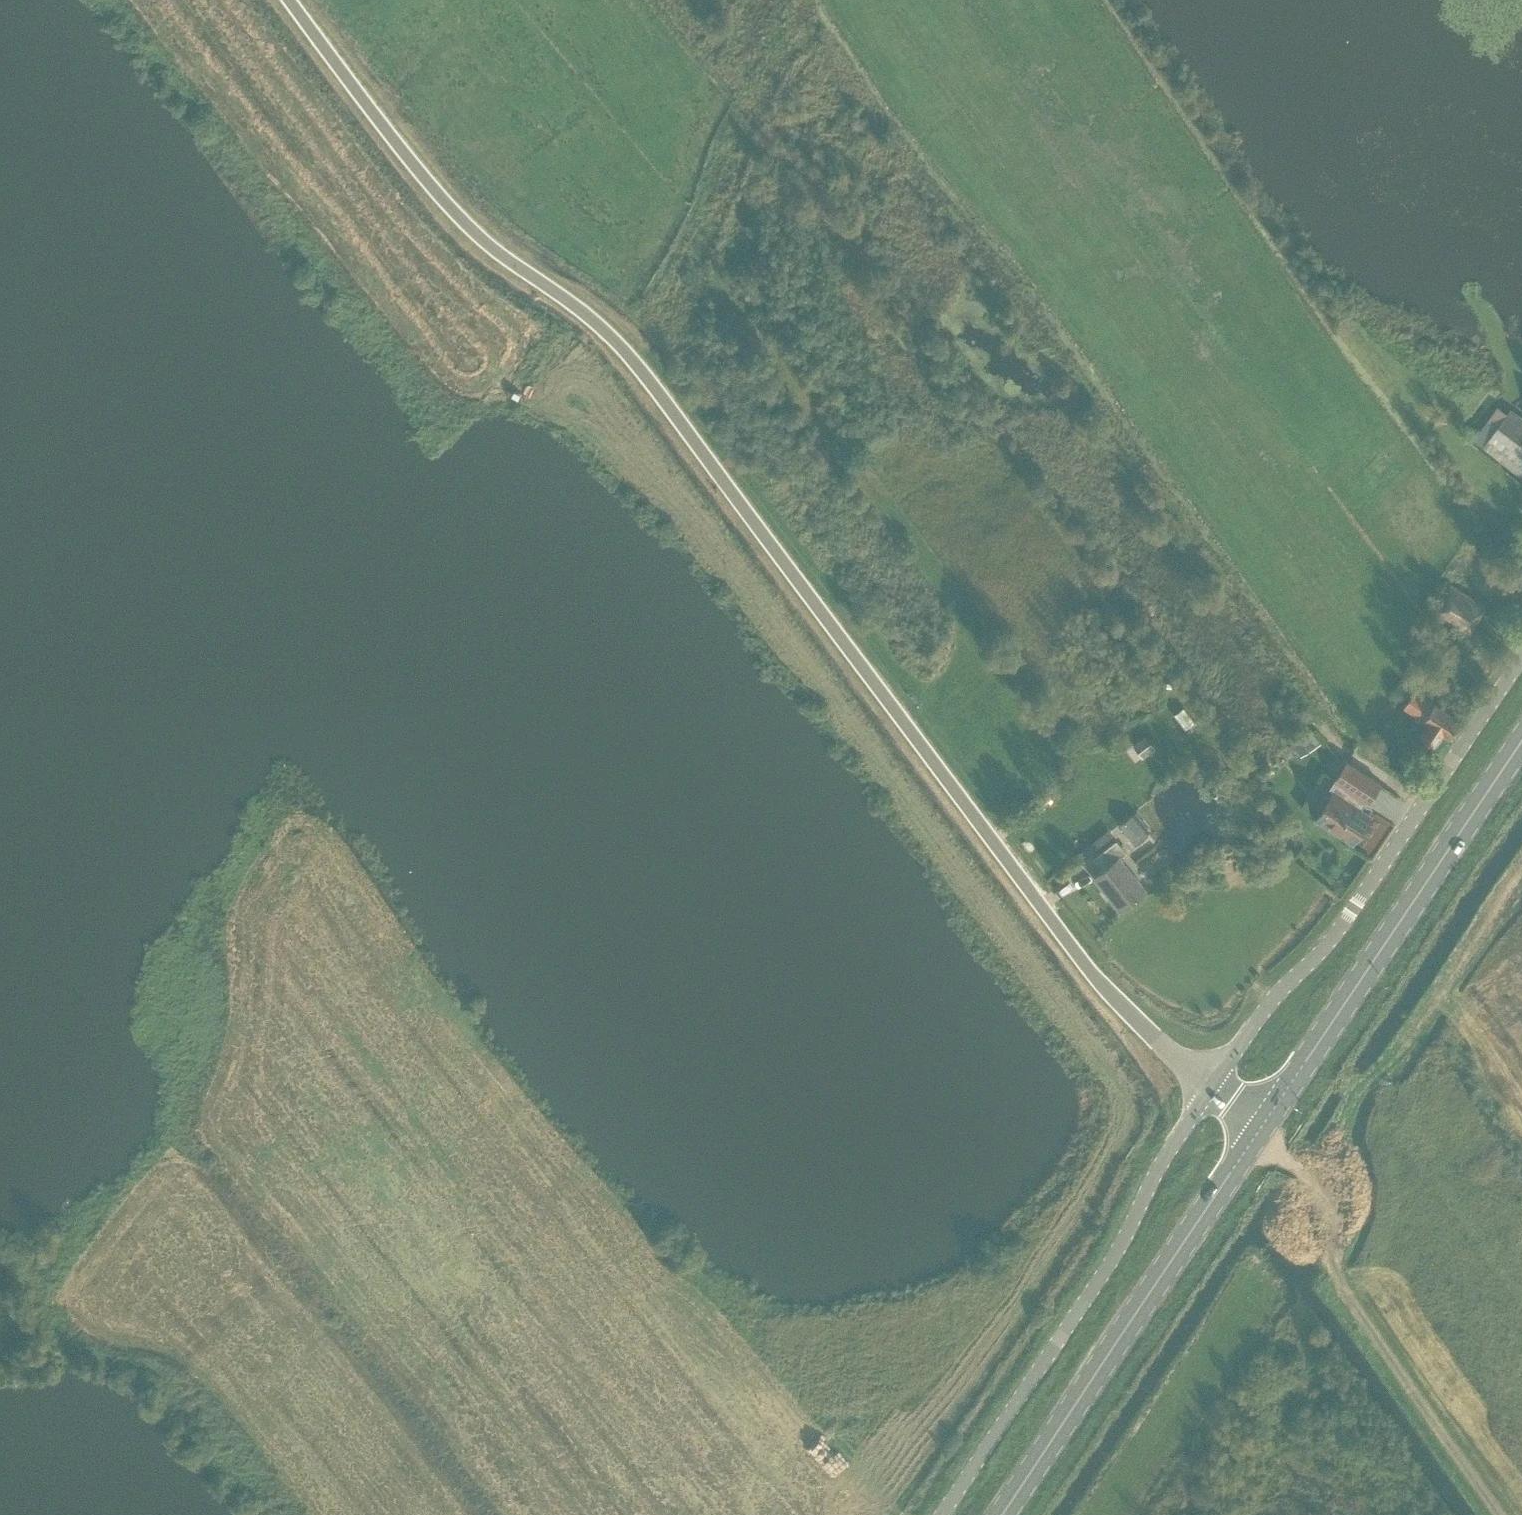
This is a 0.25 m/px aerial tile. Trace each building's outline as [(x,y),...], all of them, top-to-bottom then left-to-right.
[(1514,438),(1521,429),(1521,418),(1510,409),(1483,444),(1521,474),(1521,444),(1514,438)] [(1486,605),(1450,582),(1432,610),(1468,633),(1486,605)] [(1461,719),(1434,702),(1434,703),(1415,690),(1404,706),(1429,722),(1421,734),(1435,743),(1443,731),(1450,736),(1461,719)] [(1180,704),(1172,711),(1183,725),(1192,718),(1180,704)] [(1384,712),(1378,721),(1388,728),(1394,719),(1384,712)] [(1322,743),(1314,730),(1293,742),(1300,755),(1322,743)] [(1156,747),(1146,735),(1133,745),(1142,757),(1156,747)] [(1352,844),(1369,817),(1371,814),(1359,807),(1364,800),(1368,802),(1380,783),(1345,760),(1332,779),(1333,780),(1328,788),(1331,790),(1312,818),(1352,844)] [(1147,835),(1131,814),(1118,824),(1134,844),(1147,835)] [(1103,868),(1093,876),(1120,909),(1145,888),(1119,856),(1126,851),(1116,839),(1094,857),(1103,868)] [(1066,877),(1082,864),(1072,851),(1056,865),(1066,877)]
